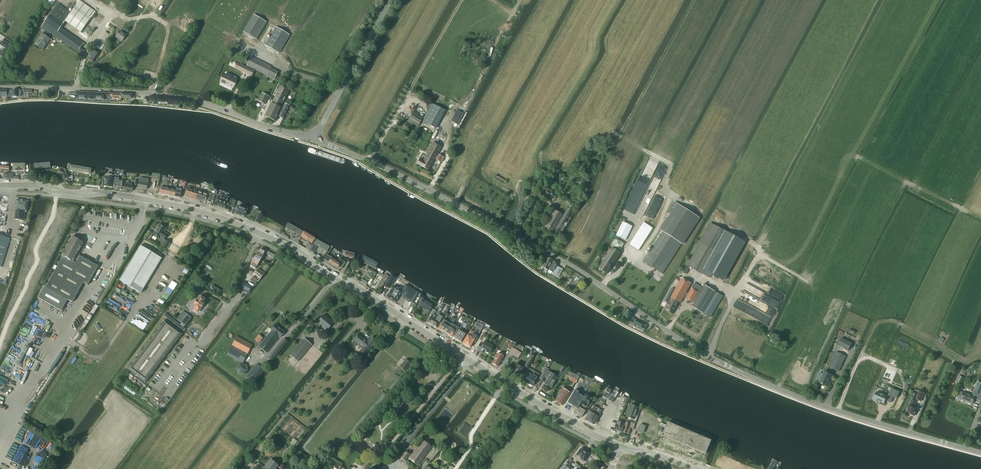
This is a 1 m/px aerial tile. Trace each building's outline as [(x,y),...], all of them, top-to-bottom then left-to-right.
[(51,33),(82,55),(84,52),(80,48),(83,43),(61,27),(65,21),(81,32),(95,11),(79,0),(71,12),(58,3),(41,27),(45,30),(43,34),(42,34),(35,44),(41,49),(44,44),(45,45),(49,39),(48,38),(51,33)] [(266,22),(253,15),(243,32),(256,40),(266,22)] [(276,27),(265,45),(279,53),(290,35),(276,27)] [(116,36),(123,41),(126,36),(120,31),(116,36)] [(87,59),(92,62),(98,54),(93,50),(87,59)] [(251,57),(247,66),(274,80),(278,72),(270,68),(271,67),(251,57)] [(240,65),(238,70),(246,73),(248,69),(240,65)] [(225,74),(222,82),(227,84),(228,83),(235,87),(234,87),(234,88),(238,80),(237,79),(238,78),(233,75),(232,77),(225,74)] [(279,89),(276,95),(285,99),(289,90),(280,86),(279,85),(277,89),(279,89)] [(77,92),(74,92),(74,93),(78,94),(77,99),(104,100),(104,97),(110,97),(110,93),(78,92),(77,92)] [(258,101),(265,104),(269,97),(262,93),(258,101)] [(276,95),(272,104),(280,108),(281,106),(285,99),(276,95)] [(271,103),(264,116),(275,122),(277,116),(278,112),(280,108),(272,104),(271,103)] [(280,113),(278,116),(283,119),(289,106),(285,104),(283,107),(281,106),(280,108),(278,112),(280,113)] [(422,121),(435,128),(445,111),(432,104),(422,121)] [(457,110),(451,121),(458,125),(463,114),(457,110)] [(409,121),(418,127),(424,118),(414,112),(409,121)] [(417,164),(428,171),(435,159),(441,162),(444,157),(438,154),(441,148),(433,143),(428,153),(423,162),(419,160),(417,164)] [(34,163),(34,170),(52,169),(52,162),(34,163)] [(12,167),(12,169),(12,172),(27,172),(26,163),(12,163),(12,167)] [(67,171),(92,175),(93,167),(68,163),(67,171)] [(58,173),(57,181),(66,182),(66,179),(63,178),(63,174),(58,173)] [(104,187),(112,188),(114,177),(114,176),(112,176),(112,175),(107,174),(106,178),(106,177),(104,187)] [(140,177),(138,188),(147,190),(149,179),(140,177)] [(123,181),(121,190),(132,191),(133,186),(131,186),(132,183),(129,182),(129,181),(126,181),(126,182),(123,181)] [(184,196),(195,200),(199,190),(188,187),(184,196)] [(550,194),(552,191),(544,187),(539,196),(549,202),(552,196),(550,194)] [(199,190),(195,200),(205,203),(206,201),(208,201),(209,202),(210,199),(213,201),(216,192),(215,191),(214,193),(212,192),(211,194),(208,193),(199,190)] [(218,196),(217,196),(217,197),(214,205),(215,206),(227,210),(228,210),(228,209),(229,206),(233,208),(236,201),(231,199),(230,201),(228,200),(229,198),(225,196),(224,199),(218,196)] [(26,212),(28,201),(16,199),(15,209),(16,210),(14,219),(24,221),(25,212),(26,212)] [(663,231),(643,261),(662,274),(699,218),(674,202),(667,213),(671,216),(661,230),(663,231)] [(546,224),(544,229),(552,233),(555,227),(556,228),(553,234),(557,236),(559,232),(560,230),(562,231),(562,232),(564,228),(567,223),(565,222),(571,210),(573,206),(570,204),(568,208),(562,218),(561,217),(562,215),(554,211),(548,221),(546,224)] [(247,210),(237,206),(235,213),(245,217),(247,210)] [(286,227),(300,235),(303,230),(288,222),(286,227)] [(632,227),(623,222),(616,236),(626,240),(632,227)] [(711,223),(687,266),(709,278),(711,274),(723,281),(745,242),(724,231),(711,223)] [(153,234),(160,238),(164,240),(167,234),(166,235),(163,233),(166,229),(159,224),(153,234)] [(301,236),(313,243),(316,237),(304,230),(301,236)] [(637,233),(630,244),(639,250),(646,239),(637,233)] [(1,267),(10,238),(0,235),(0,267),(1,267)] [(77,254),(83,243),(72,237),(65,249),(62,255),(63,256),(46,288),(44,287),(38,298),(40,299),(62,311),(68,300),(72,302),(83,283),(87,285),(93,275),(98,266),(80,256),(77,254)] [(330,246),(317,239),(314,244),(327,251),(330,246)] [(615,240),(612,245),(613,245),(612,247),(620,251),(624,244),(617,239),(616,240),(615,240)] [(165,240),(161,246),(167,249),(170,243),(165,240)] [(119,280),(141,293),(162,258),(140,246),(119,280)] [(620,254),(612,248),(599,268),(607,274),(611,268),(620,254)] [(260,249),(255,257),(260,260),(263,262),(264,258),(262,257),(265,252),(260,249)] [(344,255),(354,258),(356,253),(346,250),(344,255)] [(325,254),(320,257),(325,260),(329,263),(337,268),(338,266),(341,268),(341,269),(346,262),(345,262),(345,263),(339,259),(338,261),(337,262),(332,259),(327,256),(325,254)] [(361,261),(376,268),(379,263),(364,255),(361,261)] [(260,260),(255,257),(250,266),(255,269),(260,260)] [(552,261),(547,258),(545,263),(544,262),(542,265),(543,266),(541,269),(546,272),(548,270),(547,270),(552,261)] [(553,274),(558,277),(563,269),(556,265),(557,263),(553,261),(548,270),(552,272),(554,273),(553,274)] [(252,277),(258,281),(264,274),(258,269),(252,277)] [(376,288),(381,291),(390,276),(385,273),(376,288)] [(388,281),(385,286),(386,287),(390,289),(393,284),(392,284),(396,278),(392,276),(388,282),(388,281)] [(667,297),(664,301),(667,303),(664,309),(673,314),(679,304),(679,303),(680,303),(683,298),(693,303),(701,290),(702,288),(694,284),(688,294),(686,293),(691,284),(682,279),(675,291),(672,289),(667,297)] [(244,283),(241,288),(250,293),(253,288),(244,283)] [(694,304),(692,307),(702,313),(715,292),(705,285),(702,290),(701,290),(693,303),(694,304)] [(394,286),(387,297),(395,302),(400,294),(403,295),(402,295),(412,301),(417,292),(408,287),(403,294),(401,292),(402,291),(394,286)] [(715,292),(702,313),(710,318),(723,296),(715,292)] [(425,297),(421,294),(418,300),(421,302),(419,305),(429,311),(433,305),(423,299),(425,297)] [(204,299),(205,299),(199,296),(193,307),(192,308),(197,311),(198,309),(200,310),(204,304),(206,300),(204,299)] [(429,315),(431,316),(427,323),(430,324),(430,325),(431,325),(432,325),(432,326),(437,318),(436,319),(433,317),(436,311),(432,309),(429,315)] [(192,319),(183,312),(177,319),(186,326),(192,319)] [(165,314),(164,315),(184,331),(186,329),(165,314)] [(317,322),(327,330),(333,323),(328,318),(327,317),(326,317),(324,315),(317,322)] [(437,318),(432,326),(436,328),(443,317),(439,315),(437,318)] [(443,333),(444,334),(454,319),(454,318),(452,317),(450,321),(448,320),(441,331),(444,332),(443,333)] [(438,329),(441,331),(448,320),(444,318),(438,329)] [(647,325),(633,318),(629,324),(643,332),(647,325)] [(446,334),(449,335),(455,324),(453,323),(455,320),(454,319),(444,334),(446,335),(446,334)] [(127,369),(145,382),(183,333),(165,320),(127,369)] [(463,323),(454,338),(458,340),(468,323),(466,322),(465,324),(463,323)] [(468,323),(458,340),(461,342),(466,334),(464,333),(466,330),(470,323),(468,322),(468,323)] [(455,324),(449,335),(453,337),(459,326),(455,324)] [(275,325),(271,330),(258,346),(266,353),(280,337),(284,332),(275,325)] [(482,328),(478,325),(477,327),(474,332),(466,346),(467,346),(467,347),(468,347),(469,347),(470,348),(473,342),(474,342),(475,342),(478,337),(477,336),(482,328)] [(470,332),(463,343),(463,344),(463,345),(465,345),(466,346),(474,332),(471,330),(470,332)] [(358,345),(362,349),(360,351),(365,355),(377,341),(372,337),(369,340),(368,339),(366,341),(358,334),(354,340),(353,341),(353,342),(353,343),(353,345),(354,345),(355,346),(356,346),(357,346),(358,345)] [(263,338),(258,335),(255,339),(259,343),(263,338)] [(236,336),(227,354),(243,363),(252,345),(236,336)] [(304,338),(290,355),(298,362),(312,345),(304,338)] [(852,344),(841,338),(837,346),(848,351),(852,344)] [(267,358),(272,361),(287,342),(283,339),(267,358)] [(483,350),(489,354),(493,347),(484,342),(483,344),(480,342),(477,349),(482,352),(483,350)] [(509,353),(518,359),(521,353),(512,348),(514,345),(510,343),(507,349),(510,351),(509,353)] [(829,366),(839,371),(846,356),(836,352),(829,366)] [(492,363),(498,366),(503,357),(497,353),(492,363)] [(524,367),(527,369),(534,357),(531,355),(524,367)] [(400,367),(405,371),(411,363),(406,359),(400,367)] [(516,374),(519,375),(523,368),(520,366),(521,364),(518,362),(512,372),(516,374)] [(256,364),(246,377),(254,383),(264,370),(256,364)] [(528,372),(523,381),(527,384),(532,375),(532,374),(533,371),(534,371),(529,368),(526,372),(528,372)] [(532,375),(527,384),(532,386),(537,378),(539,374),(534,371),(533,371),(532,374),(532,375)] [(547,379),(544,385),(551,389),(558,378),(548,371),(544,377),(547,379)] [(568,372),(565,376),(570,379),(569,380),(572,381),(575,383),(577,381),(579,377),(580,374),(581,374),(578,373),(576,375),(568,372)] [(820,373),(816,380),(817,380),(820,382),(819,382),(827,386),(828,381),(830,382),(833,376),(826,373),(824,372),(823,374),(820,373)] [(555,400),(554,401),(562,405),(570,393),(562,388),(555,401),(555,400)] [(602,398),(605,400),(611,390),(607,388),(602,398)] [(874,398),(873,399),(884,404),(884,403),(885,401),(890,403),(896,391),(891,389),(888,397),(887,397),(876,392),(876,393),(874,398)] [(575,390),(567,403),(572,406),(571,407),(576,410),(580,404),(581,404),(586,407),(591,398),(578,391),(578,392),(575,390)] [(924,393),(920,391),(919,392),(916,399),(920,401),(924,394),(924,393)] [(913,416),(914,416),(916,410),(913,408),(916,402),(913,400),(916,393),(913,392),(910,399),(912,400),(909,406),(908,406),(907,409),(906,413),(907,414),(908,414),(909,414),(911,415),(911,416),(912,416),(913,416)] [(960,399),(972,404),(975,397),(963,392),(960,399)] [(575,414),(581,418),(586,409),(585,408),(586,407),(581,404),(575,414)] [(627,417),(634,420),(639,408),(631,405),(627,417)] [(602,410),(594,406),(590,412),(588,411),(586,415),(587,415),(584,419),(585,420),(593,425),(595,422),(597,423),(598,422),(596,421),(602,410)] [(626,422),(623,433),(629,434),(631,430),(629,429),(630,428),(634,429),(635,425),(636,423),(629,421),(628,423),(626,422)] [(615,430),(622,432),(624,426),(624,423),(618,422),(617,424),(616,424),(615,430)] [(648,425),(644,437),(650,439),(654,428),(648,425)] [(654,428),(650,439),(656,441),(657,437),(660,438),(662,431),(659,430),(660,430),(654,428)] [(662,431),(660,438),(663,439),(662,443),(667,445),(671,434),(666,432),(665,432),(662,431)] [(671,434),(667,445),(673,447),(677,436),(671,434)] [(680,437),(676,448),(682,450),(686,439),(680,437)] [(686,439),(682,450),(688,452),(689,448),(692,449),(695,443),(692,442),(692,441),(686,439)] [(432,447),(423,440),(412,455),(409,459),(417,466),(432,447)] [(695,443),(692,449),(695,450),(694,455),(700,457),(704,445),(698,443),(698,444),(695,443)] [(704,445),(700,457),(706,459),(708,452),(709,452),(710,448),(709,448),(710,447),(704,445)] [(576,455),(575,455),(578,457),(577,458),(583,463),(589,454),(588,454),(589,454),(586,451),(586,452),(584,451),(584,450),(582,449),(581,449),(581,448),(578,452),(577,452),(576,454),(576,455)] [(406,451),(401,458),(405,461),(408,458),(409,459),(412,455),(411,454),(410,454),(410,455),(406,451)] [(779,461),(772,458),(766,468),(775,468),(779,461)] [(264,468),(275,468),(278,465),(271,460),(265,467),(264,468)]
